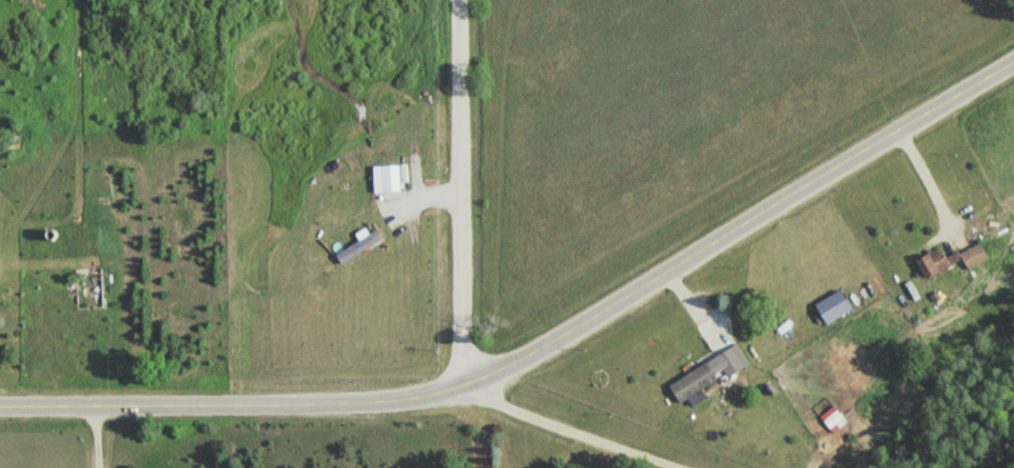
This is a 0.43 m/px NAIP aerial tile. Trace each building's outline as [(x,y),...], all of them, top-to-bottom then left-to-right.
[(971,257),(989,264),(995,250),(976,243),(971,257)] [(932,280),(958,268),(947,247),(922,259),(932,280)] [(831,323),(858,309),(847,289),(820,302),(831,323)] [(724,380),(721,374),(729,369),(732,375),(753,364),(743,345),(672,382),(682,402),(724,380)] [(838,428),(848,416),(842,410),(831,422),(838,428)]
